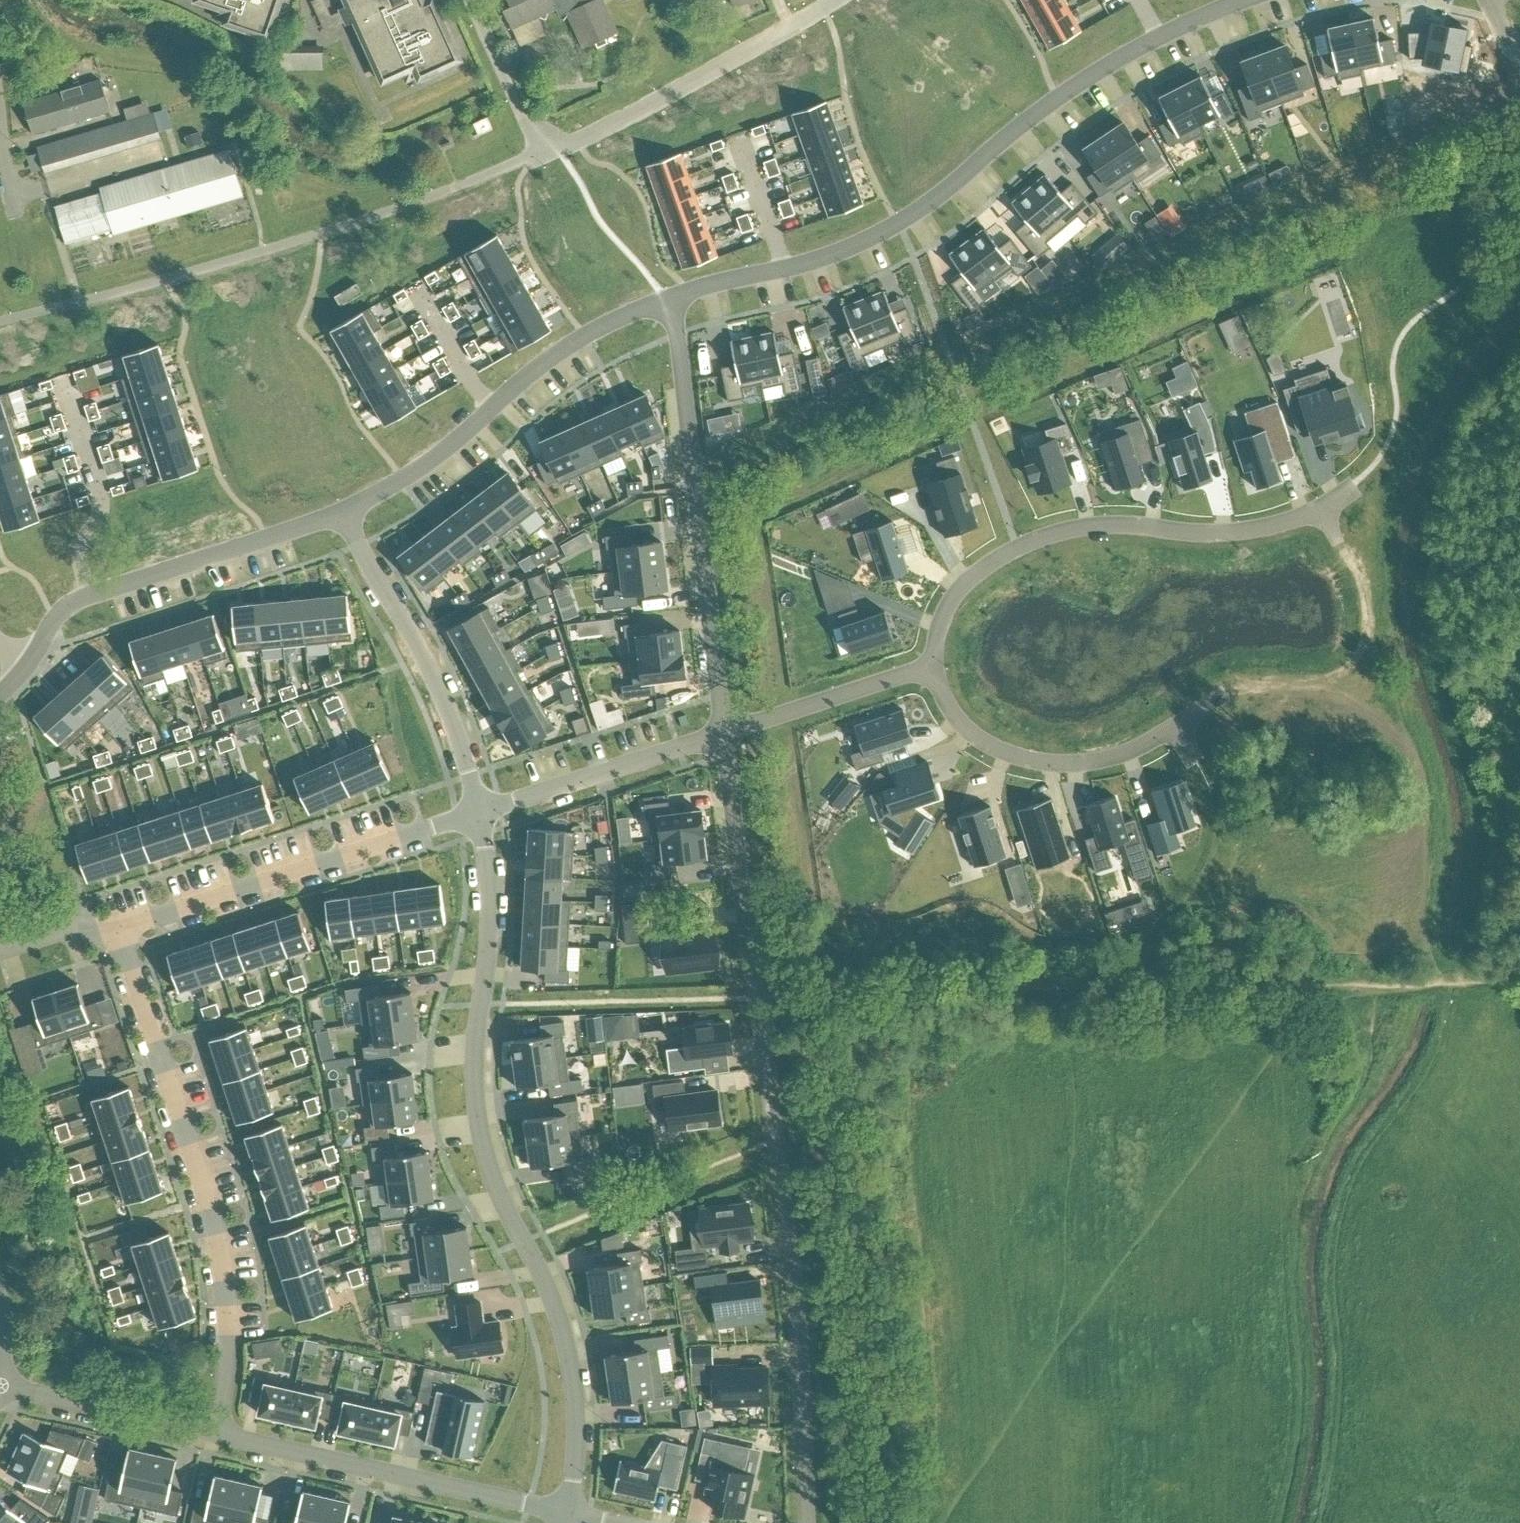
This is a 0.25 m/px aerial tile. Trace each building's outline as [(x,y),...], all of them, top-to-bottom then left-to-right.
[(226,22),(268,37),(281,0),(197,0),(216,6),(213,16),(226,21),(226,22)] [(420,78),(461,59),(434,0),(346,0),(383,82),(402,73),(407,82),(419,77),(420,78)] [(510,7),(503,10),(512,28),(538,17),(545,20),(548,12),(556,8),(560,16),(567,13),(584,48),(596,43),(598,47),(608,43),(606,38),(617,33),(603,0),(507,0),(510,7)] [(735,8),(754,0),(731,0),(735,8)] [(1028,10),(1047,0),(1023,0),(1028,10)] [(1064,0),(1047,0),(1028,10),(1039,29),(1070,12),(1064,0)] [(1050,49),(1081,31),(1070,12),(1039,29),(1050,49)] [(1397,62),(1392,39),(1379,42),(1374,18),(1350,23),(1362,75),(1363,74),(1362,70),(1397,62)] [(1428,31),(1408,32),(1409,58),(1422,58),(1421,62),(1456,69),(1467,73),(1472,46),(1465,45),(1468,30),(1432,22),(1432,20),(1430,20),(1428,31)] [(1362,75),(1350,23),(1327,28),(1332,52),(1320,55),(1325,77),(1337,75),(1338,80),(1362,75)] [(309,46),(280,46),(280,70),(309,69),(309,46)] [(1303,90),(1315,86),(1307,63),(1295,68),(1286,46),(1264,54),(1282,103),(1305,95),(1303,90)] [(1282,103),(1264,54),(1242,62),(1250,85),(1238,89),(1249,121),(1261,116),(1260,112),(1282,103)] [(1235,113),(1224,92),(1212,98),(1201,76),(1180,87),(1204,134),(1205,133),(1200,125),(1221,114),(1223,119),(1235,113)] [(62,91),(24,103),(33,134),(110,111),(101,79),(82,85),(82,84),(62,90),(62,91)] [(1204,134),(1180,87),(1158,98),(1170,120),(1159,125),(1169,146),(1180,141),(1182,145),(1204,134)] [(535,95),(535,101),(544,102),(545,92),(540,92),(535,95)] [(834,122),(826,101),(793,113),(800,134),(834,122)] [(154,112),(96,130),(102,152),(161,134),(154,112)] [(488,117),(474,123),(479,135),(493,128),(488,117)] [(841,143),(834,122),(800,134),(807,155),(841,143)] [(1161,156),(1148,136),(1137,143),(1124,123),(1104,136),(1133,180),(1134,179),(1129,171),(1148,158),(1151,163),(1161,156)] [(766,132),(764,124),(752,129),(755,137),(766,132)] [(203,142),(200,131),(184,136),(188,147),(203,142)] [(37,147),(44,169),(83,157),(77,135),(37,147)] [(1133,180),(1104,136),(1084,149),(1098,169),(1087,177),(1100,196),(1111,189),(1113,193),(1133,180)] [(725,147),(722,139),(710,143),(713,151),(725,147)] [(848,163),(841,143),(807,155),(815,175),(848,163)] [(102,191),(54,205),(66,244),(114,230),(114,232),(150,222),(148,216),(182,206),(183,212),(208,204),(206,199),(240,188),(229,151),(102,189),(102,191)] [(688,174),(681,153),(647,165),(655,186),(688,174)] [(778,165),(775,158),(764,162),(767,170),(778,165)] [(856,183),(848,163),(815,175),(822,195),(856,183)] [(781,173),(778,165),(767,170),(769,177),(781,173)] [(736,180),(734,173),(722,177),(725,184),(736,180)] [(695,195),(688,174),(655,186),(662,207),(695,195)] [(1098,213),(1072,183),(1061,193),(1046,174),(1028,189),(1062,229),(1078,216),(1085,224),(1098,213)] [(1265,175),(1253,180),(1260,194),(1272,189),(1265,175)] [(739,188),(736,180),(725,184),(727,192),(739,188)] [(863,205),(856,183),(822,195),(830,217),(863,205)] [(1062,229),(1028,189),(1011,203),(1027,221),(1015,231),(1038,258),(1051,247),(1047,242),(1062,229)] [(703,215),(695,195),(662,207),(669,227),(703,215)] [(793,206),(790,198),(778,202),(781,210),(793,206)] [(1171,205),(1156,215),(1163,225),(1178,215),(1171,205)] [(795,214),(793,206),(781,210),(784,218),(795,214)] [(751,221),(748,213),(737,217),(739,225),(751,221)] [(710,235),(703,215),(669,227),(676,247),(710,235)] [(754,228),(751,221),(739,225),(742,233),(754,228)] [(1032,266),(1011,238),(999,247),(985,228),(967,241),(995,280),(1012,268),(1018,277),(1032,266)] [(1129,246),(1117,233),(1105,243),(1117,257),(1129,246)] [(497,235),(458,257),(469,277),(508,255),(497,235)] [(717,257),(710,235),(676,247),(684,269),(717,257)] [(976,288),(992,276),(995,280),(967,241),(949,255),(963,274),(951,283),(972,311),(986,301),(976,288)] [(508,255),(469,277),(480,296),(519,273),(508,255)] [(1052,261),(1042,269),(1057,287),(1067,279),(1052,261)] [(1038,267),(1026,276),(1039,293),(1051,284),(1038,267)] [(429,284),(440,278),(436,271),(425,277),(429,284)] [(519,273),(480,296),(490,314),(530,292),(519,273)] [(341,305),(362,293),(357,284),(336,296),(341,305)] [(408,296),(404,289),(394,295),(398,302),(408,296)] [(920,339),(907,307),(893,313),(884,291),(864,299),(884,348),(902,340),(905,346),(920,339)] [(530,292),(490,314),(491,315),(499,310),(509,328),(500,332),(501,333),(540,310),(530,292)] [(884,348),(864,299),(843,307),(852,329),(838,335),(853,372),(869,365),(865,355),(884,348)] [(457,308),(453,301),(442,307),(446,314),(457,308)] [(371,307),(332,329),(343,349),(382,326),(371,307)] [(450,321),(461,315),(457,308),(446,314),(450,321)] [(540,310),(501,333),(512,353),(551,330),(540,310)] [(976,313),(966,318),(970,328),(980,323),(976,313)] [(426,326),(421,319),(411,325),(415,332),(426,326)] [(826,323),(813,329),(817,338),(830,333),(826,323)] [(382,326),(343,349),(354,368),(385,350),(374,332),(383,327),(382,326)] [(419,339),(430,333),(426,326),(415,332),(419,339)] [(802,391),(794,352),(779,355),(774,332),(753,336),(764,388),(783,384),(786,394),(802,391)] [(764,388),(753,336),(731,341),(736,364),(721,367),(728,402),(745,398),(743,387),(762,383),(763,388),(764,388)] [(478,346),(474,339),(464,345),(468,352),(478,346)] [(908,356),(925,349),(922,341),(904,348),(908,356)] [(159,344),(120,356),(127,377),(122,378),(122,379),(166,365),(159,344)] [(472,359),(482,352),(478,346),(468,352),(472,359)] [(1266,359),(1274,375),(1285,371),(1277,348),(1266,359)] [(385,350),(354,368),(364,387),(400,366),(399,365),(395,368),(385,350)] [(447,363),(443,356),(432,363),(436,370),(447,363)] [(820,358),(807,361),(810,373),(823,371),(820,358)] [(451,370),(447,363),(436,370),(440,377),(451,370)] [(166,365),(122,379),(129,400),(172,386),(166,365)] [(400,366),(364,387),(375,405),(410,385),(400,366)] [(1121,367),(1107,371),(1115,394),(1128,390),(1121,367)] [(1360,426),(1345,384),(1332,388),(1325,367),(1293,378),(1294,383),(1281,388),(1297,430),(1319,422),(1325,439),(1360,426)] [(88,376),(86,368),(74,372),(76,379),(88,376)] [(836,377),(828,380),(833,391),(840,388),(836,377)] [(53,386),(51,379),(39,383),(42,390),(53,386)] [(410,385),(375,405),(386,425),(417,407),(407,388),(411,386),(410,385)] [(172,386),(129,400),(136,420),(179,406),(172,386)] [(0,395),(0,418),(16,413),(9,392),(0,395)] [(665,437),(647,395),(625,405),(644,446),(665,437)] [(99,409),(96,401),(85,405),(87,413),(99,409)] [(1282,480),(1271,447),(1290,441),(1277,402),(1275,402),(1276,405),(1266,408),(1266,407),(1247,413),(1246,411),(1244,412),(1252,436),(1236,441),(1236,439),(1233,439),(1244,472),(1251,470),(1257,488),(1259,488),(1258,485),(1279,478),(1280,481),(1282,480)] [(644,446),(625,405),(605,414),(623,456),(624,455),(620,447),(639,438),(643,447),(644,446)] [(179,406),(136,420),(142,441),(185,427),(179,406)] [(101,417),(99,409),(87,413),(90,421),(101,417)] [(64,420),(62,412),(50,416),(53,424),(64,420)] [(0,418),(0,441),(18,435),(12,416),(16,414),(16,413),(0,418)] [(623,456),(605,414),(584,424),(602,465),(623,456)] [(725,416),(710,423),(717,438),(731,431),(725,416)] [(1144,481),(1136,457),(1151,452),(1140,419),(1118,426),(1122,437),(1102,444),(1101,441),(1100,441),(1116,490),(1117,490),(1116,487),(1142,479),(1143,481),(1144,481)] [(67,428),(64,420),(53,424),(55,432),(67,428)] [(1044,424),(1022,431),(1037,476),(1066,467),(1059,446),(1051,422),(1044,424)] [(602,465),(584,424),(563,433),(581,474),(602,465)] [(1210,426),(1169,440),(1181,481),(1191,477),(1193,487),(1214,478),(1202,442),(1214,439),(1210,426)] [(185,427),(142,441),(149,461),(192,448),(185,427)] [(581,474),(563,433),(541,443),(560,484),(581,474)] [(0,441),(0,464),(25,456),(18,435),(0,441)] [(943,443),(939,445),(942,456),(961,450),(958,438),(943,443)] [(112,450),(110,442),(98,446),(101,454),(112,450)] [(1168,442),(1155,446),(1161,464),(1174,460),(1168,442)] [(192,448),(149,461),(149,462),(154,461),(160,481),(199,469),(192,448)] [(115,458),(112,450),(101,454),(103,462),(115,458)] [(78,461),(75,454),(63,457),(66,465),(78,461)] [(949,476),(925,485),(942,534),(975,522),(958,473),(951,455),(933,461),(937,471),(946,467),(949,476)] [(0,464),(0,486),(27,478),(20,458),(25,457),(25,456),(0,464)] [(80,469),(78,461),(66,465),(68,473),(80,469)] [(661,478),(660,466),(652,467),(653,479),(661,478)] [(537,509),(509,473),(491,487),(518,523),(537,509)] [(145,475),(134,479),(137,489),(148,485),(145,475)] [(0,486),(0,509),(33,498),(27,478),(0,486)] [(644,492),(642,480),(634,481),(636,493),(644,492)] [(636,493),(634,481),(626,482),(628,494),(636,493)] [(125,491),(123,484),(111,487),(114,495),(125,491)] [(518,523),(491,487),(472,501),(500,537),(518,523)] [(91,502),(88,495),(77,498),(79,506),(91,502)] [(833,525),(861,512),(854,497),(826,509),(833,525)] [(0,509),(0,512),(6,531),(40,520),(33,498),(0,509)] [(607,509),(601,499),(594,503),(600,513),(607,509)] [(500,537),(472,501),(454,515),(482,551),(483,551),(480,547),(496,534),(499,538),(500,537)] [(600,513),(594,503),(587,507),(593,517),(600,513)] [(482,551),(454,515),(436,529),(464,565),(482,551)] [(823,533),(822,521),(797,524),(799,535),(823,533)] [(909,571),(892,521),(859,532),(868,560),(863,561),(863,560),(862,560),(863,563),(875,559),(882,580),(884,579),(882,574),(905,566),(907,572),(909,571)] [(464,565),(436,529),(418,543),(445,579),(446,578),(443,574),(460,562),(463,565),(464,565)] [(625,533),(605,536),(607,549),(609,548),(612,571),(664,565),(661,541),(631,545),(629,533),(625,533)] [(579,550),(573,539),(561,546),(567,557),(579,550)] [(445,579),(418,543),(399,557),(427,593),(445,579)] [(559,553),(553,543),(539,550),(545,561),(559,553)] [(545,561),(539,550),(532,554),(538,565),(545,561)] [(615,595),(603,596),(605,609),(638,605),(637,593),(667,589),(664,565),(612,571),(615,595)] [(511,579),(505,569),(498,573),(504,583),(511,579)] [(829,588),(824,573),(815,569),(814,569),(821,591),(829,588)] [(504,583),(498,573),(491,576),(497,587),(504,583)] [(471,601),(465,591),(458,595),(464,605),(471,601)] [(352,640),(348,595),(324,597),(329,642),(352,640)] [(464,605),(458,595),(451,599),(457,609),(464,605)] [(550,603),(548,595),(537,599),(539,606),(550,603)] [(329,642),(324,597),(302,599),(306,644),(329,642)] [(306,644),(302,599),(279,601),(283,647),(306,644)] [(283,647),(279,601),(256,604),(261,649),(283,647)] [(579,613),(575,602),(560,608),(564,618),(579,613)] [(553,610),(550,603),(539,606),(541,614),(553,610)] [(261,649),(256,604),(232,606),(237,651),(261,649)] [(500,628),(489,607),(449,629),(460,650),(500,628)] [(894,638),(885,610),(860,618),(857,609),(838,615),(851,652),(839,655),(840,657),(898,638),(898,637),(894,638)] [(228,657),(214,614),(192,621),(206,664),(228,657)] [(614,630),(613,617),(601,619),(602,632),(614,630)] [(206,664),(192,621),(172,628),(183,662),(203,655),(206,664)] [(637,623),(623,624),(625,637),(628,637),(630,660),(683,654),(680,630),(649,634),(647,621),(637,623)] [(183,662),(172,628),(151,634),(166,678),(166,677),(163,668),(183,662)] [(471,670),(511,648),(511,647),(506,649),(496,631),(501,629),(500,628),(460,650),(471,670)] [(166,678),(151,634),(130,641),(144,685),(166,678)] [(559,650),(557,642),(546,646),(548,653),(559,650)] [(482,690),(522,668),(511,648),(471,670),(482,690)] [(550,661),(562,657),(559,650),(548,653),(550,661)] [(633,683),(621,685),(623,698),(656,694),(655,681),(686,677),(683,654),(630,660),(633,683)] [(134,689),(104,655),(86,670),(117,704),(134,689)] [(494,710),(533,688),(533,687),(529,689),(518,671),(523,669),(522,668),(482,690),(494,710)] [(342,681),(338,669),(331,672),(334,684),(342,681)] [(117,704),(86,670),(69,686),(100,720),(117,704)] [(334,684),(331,672),(323,674),(327,686),(334,684)] [(298,696),(294,684),(287,686),(291,698),(298,696)] [(100,720),(69,686),(52,701),(83,735),(100,720)] [(291,698),(287,686),(279,689),(283,701),(291,698)] [(574,694),(571,686),(560,690),(562,698),(574,694)] [(505,730),(544,708),(533,688),(494,710),(505,730)] [(576,702),(574,694),(562,698),(565,705),(576,702)] [(339,695),(331,698),(336,709),(344,706),(339,695)] [(259,708),(256,697),(248,699),(252,711),(259,708)] [(336,709),(331,698),(324,701),(329,713),(336,709)] [(252,711),(248,699),(240,702),(244,713),(252,711)] [(83,735),(52,701),(35,717),(65,750),(83,735)] [(224,720),(221,708),(213,711),(217,723),(224,720)] [(290,712),(295,723),(302,720),(297,708),(290,712)] [(516,750),(556,728),(544,708),(505,730),(516,750)] [(867,748),(852,753),(856,768),(883,760),(881,749),(910,740),(901,709),(858,722),(867,748)] [(295,723),(290,712),(282,715),(287,726),(295,723)] [(193,736),(189,724),(181,727),(185,739),(193,736)] [(185,739),(181,727),(174,729),(178,741),(185,739)] [(157,748),(153,736),(146,738),(149,750),(157,748)] [(224,738),(228,750),(236,747),(232,736),(224,738)] [(149,750),(146,738),(138,741),(142,753),(149,750)] [(228,750),(224,738),(217,741),(221,752),(228,750)] [(355,751),(370,786),(391,777),(375,742),(355,751)] [(183,752),(187,763),(195,761),(191,749),(183,752)] [(113,762),(109,750),(102,753),(105,764),(113,762)] [(335,760),(350,795),(370,786),(355,751),(335,760)] [(187,763),(183,752),(176,754),(179,766),(187,763)] [(105,764),(102,753),(94,755),(98,767),(105,764)] [(315,769),(330,804),(350,795),(335,760),(315,769)] [(899,784),(883,790),(891,815),(900,813),(905,826),(895,842),(914,854),(934,822),(915,810),(913,806),(940,797),(928,761),(895,772),(899,784)] [(142,765),(146,777),(154,774),(150,763),(142,765)] [(146,777),(142,765),(134,768),(138,779),(146,777)] [(862,787),(883,779),(878,766),(858,774),(862,787)] [(294,778),(310,813),(330,804),(315,769),(294,778)] [(101,778),(105,790),(113,788),(109,776),(101,778)] [(105,790),(101,778),(93,781),(97,793),(105,790)] [(849,780),(832,801),(841,809),(859,788),(849,780)] [(1160,819),(1146,824),(1156,854),(1171,850),(1181,846),(1176,831),(1196,824),(1182,781),(1151,791),(1160,819)] [(253,827),(275,820),(263,783),(242,791),(253,827)] [(73,788),(77,799),(84,797),(81,785),(73,788)] [(221,797),(233,834),(253,827),(242,791),(221,797)] [(1052,796),(1016,810),(1035,865),(1071,852),(1052,796)] [(1095,836),(1085,839),(1095,869),(1112,864),(1106,847),(1124,842),(1127,852),(1144,847),(1134,819),(1125,822),(1116,796),(1086,806),(1095,836)] [(221,797),(200,804),(212,840),(233,834),(221,797)] [(704,833),(701,810),(670,813),(669,801),(644,804),(646,818),(649,817),(652,840),(704,833)] [(180,811),(192,847),(212,840),(200,804),(180,811)] [(159,817),(171,854),(192,847),(180,811),(159,817)] [(999,815),(967,827),(981,874),(1014,863),(999,815)] [(151,860),(171,854),(159,817),(139,824),(151,860)] [(609,831),(607,820),(598,821),(599,833),(609,831)] [(130,867),(151,860),(139,824),(118,831),(130,867)] [(574,855),(575,832),(530,829),(529,853),(574,855)] [(110,874),(130,867),(118,831),(98,837),(110,874)] [(631,842),(630,833),(619,834),(620,843),(631,842)] [(707,857),(704,833),(652,840),(657,840),(660,862),(652,863),(654,876),(678,873),(676,861),(707,857)] [(88,881),(110,874),(98,837),(76,844),(88,881)] [(608,854),(607,846),(595,847),(596,855),(608,854)] [(572,878),(574,855),(529,853),(527,876),(572,878)] [(609,862),(608,854),(596,855),(597,863),(609,862)] [(1021,864),(1009,867),(1015,886),(1026,883),(1021,864)] [(562,899),(563,878),(572,879),(572,878),(527,876),(526,898),(571,901),(571,900),(562,899)] [(417,887),(422,925),(446,922),(441,884),(417,887)] [(633,897),(631,885),(623,886),(624,898),(633,897)] [(394,891),(400,928),(422,925),(417,887),(394,891)] [(372,894),(377,932),(400,928),(394,891),(372,894)] [(349,897),(355,935),(377,932),(372,894),(349,897)] [(607,903),(608,895),(596,894),(595,902),(607,903)] [(325,900),(331,938),(355,935),(349,897),(325,900)] [(570,924),(571,901),(526,898),(525,921),(570,924)] [(648,921),(646,901),(621,904),(624,924),(648,921)] [(1139,901),(1109,911),(1113,923),(1143,913),(1139,901)] [(607,911),(607,903),(595,902),(595,910),(607,911)] [(277,919),(289,955),(312,948),(300,912),(277,919)] [(713,916),(665,925),(669,960),(716,954),(713,916)] [(255,926),(267,962),(289,955),(277,919),(255,926)] [(525,921),(523,944),(568,946),(570,924),(525,921)] [(234,933),(245,969),(267,962),(255,926),(234,933)] [(212,940),(224,976),(245,969),(234,933),(212,940)] [(190,947),(202,983),(224,976),(212,940),(190,947)] [(611,948),(611,940),(599,940),(599,948),(611,948)] [(523,944),(522,967),(546,968),(545,980),(569,982),(570,969),(567,969),(568,946),(523,944)] [(202,983),(190,947),(168,954),(179,991),(202,983)] [(434,949),(426,950),(427,962),(435,961),(434,949)] [(427,962),(426,950),(418,951),(419,963),(427,962)] [(381,956),(382,968),(390,967),(389,955),(381,956)] [(382,968),(381,956),(373,957),(374,970),(382,968)] [(350,961),(352,973),(360,972),(358,960),(350,961)] [(296,977),(300,988),(307,986),(303,974),(296,977)] [(300,988),(296,977),(288,979),(292,991),(300,988)] [(105,1025),(97,1001),(85,1004),(78,984),(56,991),(70,1036),(105,1025)] [(415,1016),(411,992),(380,996),(379,984),(346,989),(347,1002),(359,1000),(362,1023),(415,1016)] [(260,988),(253,991),(256,1002),(264,1000),(260,988)] [(70,1036),(56,991),(33,998),(40,1020),(28,1024),(36,1048),(70,1036)] [(256,1002),(253,991),(245,993),(249,1005),(256,1002)] [(217,1003),(209,1005),(213,1017),(221,1014),(217,1003)] [(213,1017),(209,1005),(201,1008),(205,1019),(213,1017)] [(418,1039),(415,1016),(362,1023),(363,1024),(367,1023),(370,1045),(363,1046),(365,1059),(389,1056),(387,1044),(418,1039)] [(621,1017),(606,1018),(609,1040),(624,1038),(621,1017)] [(322,1018),(313,1019),(315,1029),(324,1028),(322,1018)] [(695,1024),(696,1027),(684,1028),(686,1046),(666,1048),(669,1072),(705,1068),(704,1056),(731,1052),(727,1020),(695,1024)] [(567,1057),(564,1034),(566,1033),(564,1021),(541,1024),(542,1036),(511,1041),(515,1064),(567,1057)] [(298,1025),(287,1029),(289,1037),(301,1033),(298,1025)] [(217,1060),(254,1049),(247,1027),(210,1039),(217,1060)] [(294,1058),(306,1054),(303,1046),(291,1050),(294,1058)] [(334,1058),(331,1047),(320,1050),(323,1061),(334,1058)] [(224,1081),(260,1069),(254,1049),(217,1060),(224,1081)] [(308,1062),(306,1054),(294,1058),(296,1066),(308,1062)] [(570,1080),(567,1057),(515,1064),(518,1088),(549,1084),(551,1096),(584,1091),(582,1078),(570,1080)] [(128,1069),(126,1061),(117,1063),(120,1071),(128,1069)] [(415,1096),(412,1072),(381,1076),(379,1064),(356,1068),(358,1080),(360,1080),(363,1103),(415,1096)] [(224,1081),(231,1101),(267,1090),(260,1069),(224,1081)] [(722,1124),(718,1090),(687,1094),(685,1081),(655,1085),(658,1111),(670,1109),(673,1130),(722,1124)] [(630,1103),(628,1085),(613,1087),(615,1105),(630,1103)] [(100,1120),(136,1108),(129,1086),(93,1098),(100,1120)] [(231,1101),(238,1123),(274,1111),(267,1090),(231,1101)] [(307,1108),(318,1104),(316,1096),(304,1100),(307,1108)] [(419,1119),(415,1096),(363,1103),(363,1104),(368,1103),(371,1125),(364,1126),(366,1139),(389,1136),(388,1124),(419,1119)] [(581,1136),(577,1113),(580,1112),(578,1100),(554,1103),(556,1115),(525,1120),(528,1143),(581,1136)] [(318,1104),(307,1108),(309,1116),(321,1112),(318,1104)] [(100,1120),(107,1140),(143,1128),(136,1108),(100,1120)] [(58,1133),(70,1129),(67,1122),(56,1126),(58,1133)] [(246,1135),(253,1157),(289,1145),(282,1123),(246,1135)] [(107,1140),(113,1161),(150,1149),(143,1128),(107,1140)] [(72,1137),(70,1129),(58,1133),(61,1141),(72,1137)] [(584,1159),(581,1136),(528,1143),(532,1167),(563,1162),(564,1174),(597,1170),(596,1157),(584,1159)] [(431,1175),(428,1151),(397,1156),(395,1144),(372,1147),(373,1159),(380,1158),(384,1182),(431,1175)] [(253,1157),(260,1177),(296,1166),(289,1145),(253,1157)] [(325,1156),(337,1152),(334,1145),(323,1148),(325,1156)] [(113,1161),(120,1181),(156,1169),(150,1149),(113,1161)] [(339,1160),(337,1152),(325,1156),(328,1164),(339,1160)] [(71,1174),(83,1170),(81,1163),(69,1167),(71,1174)] [(260,1177),(266,1198),(303,1186),(296,1166),(260,1177)] [(163,1191),(156,1169),(120,1181),(127,1203),(163,1191)] [(86,1178),(83,1170),(71,1174),(74,1182),(86,1178)] [(336,1175),(325,1179),(327,1187),(339,1183),(336,1175)] [(404,1203),(434,1198),(431,1175),(384,1182),(387,1205),(380,1206),(382,1218),(405,1215),(404,1203)] [(303,1186),(266,1198),(273,1219),(309,1208),(303,1186)] [(365,1196),(364,1187),(355,1189),(357,1197),(365,1196)] [(90,1191),(78,1195),(81,1203),(92,1199),(90,1191)] [(753,1240),(748,1204),(700,1210),(705,1246),(720,1244),(721,1252),(739,1249),(738,1242),(753,1240)] [(470,1250),(467,1227),(435,1231),(434,1219),(410,1222),(412,1235),(414,1235),(417,1258),(470,1250)] [(277,1257),(313,1245),(306,1224),(270,1236),(277,1257)] [(383,1238),(381,1224),(367,1226),(368,1240),(383,1238)] [(148,1238),(144,1225),(128,1230),(133,1243),(148,1238)] [(339,1237),(351,1233),(348,1225),(337,1229),(339,1237)] [(624,1246),(622,1230),(602,1238),(603,1249),(624,1246)] [(133,1243),(140,1265),(176,1253),(169,1231),(148,1238),(133,1243)] [(353,1241),(351,1233),(339,1237),(342,1244),(353,1241)] [(277,1257),(283,1278),(320,1266),(313,1245),(277,1257)] [(644,1285),(641,1262),(643,1262),(641,1249),(618,1252),(619,1264),(588,1269),(592,1292),(644,1285)] [(709,1265),(707,1249),(679,1253),(681,1269),(709,1265)] [(473,1274),(470,1250),(417,1258),(421,1281),(409,1283),(410,1295),(444,1290),(442,1278),(473,1274)] [(140,1265),(146,1285),(183,1273),(176,1253),(140,1265)] [(113,1265),(102,1269),(104,1276),(116,1273),(113,1265)] [(290,1298),(326,1287),(320,1266),(283,1278),(290,1298)] [(350,1279),(362,1275),(359,1267),(347,1271),(350,1279)] [(765,1320),(760,1280),(724,1285),(722,1274),(727,1273),(727,1271),(694,1276),(694,1278),(695,1277),(696,1290),(712,1288),(716,1318),(744,1315),(745,1322),(765,1320)] [(146,1285),(153,1306),(189,1294),(183,1273),(146,1285)] [(362,1275),(350,1279),(352,1286),(364,1283),(362,1275)] [(111,1297),(122,1293),(120,1285),(108,1289),(111,1297)] [(647,1308),(644,1285),(592,1292),(595,1316),(626,1311),(628,1323),(651,1320),(649,1308),(647,1308)] [(297,1320),(333,1308),(326,1287),(290,1298),(297,1320)] [(125,1301),(122,1293),(111,1297),(113,1305),(125,1301)] [(153,1306),(160,1328),(196,1316),(189,1294),(153,1306)] [(460,1327),(454,1327),(458,1357),(503,1351),(499,1321),(483,1323),(480,1301),(456,1305),(460,1327)] [(399,1302),(387,1304),(388,1316),(401,1314),(399,1302)] [(129,1314),(118,1317),(120,1325),(132,1321),(129,1314)] [(661,1371),(658,1348),(670,1346),(668,1334),(635,1338),(636,1351),(606,1355),(609,1379),(661,1371)] [(270,1356),(267,1340),(253,1343),(256,1358),(270,1356)] [(713,1363),(712,1347),(690,1347),(691,1363),(713,1363)] [(769,1402),(767,1368),(736,1369),(736,1365),(713,1366),(715,1404),(769,1402)] [(664,1395),(661,1371),(609,1379),(612,1403),(643,1398),(645,1410),(678,1406),(676,1393),(664,1395)] [(255,1376),(250,1399),(262,1402),(259,1413),(287,1419),(295,1385),(255,1376)] [(295,1385),(287,1419),(316,1426),(318,1415),(330,1417),(335,1394),(295,1385)] [(472,1457),(485,1401),(483,1400),(483,1402),(439,1392),(439,1390),(437,1390),(425,1443),(427,1443),(428,1438),(444,1442),(443,1450),(444,1451),(444,1449),(471,1455),(471,1457),(472,1457)] [(335,1394),(330,1417),(341,1420),(339,1431),(367,1437),(375,1402),(335,1394)] [(415,1411),(375,1402),(367,1437),(395,1444),(398,1432),(409,1435),(415,1411)] [(16,1452),(64,1473),(65,1472),(60,1470),(68,1452),(78,1456),(86,1438),(52,1429),(47,1441),(25,1432),(16,1452)] [(743,1517),(753,1474),(744,1472),(750,1447),(705,1436),(701,1452),(715,1455),(707,1491),(719,1494),(715,1510),(743,1517)] [(89,1461),(98,1442),(86,1438),(78,1456),(89,1461)] [(656,1500),(659,1483),(673,1486),(673,1487),(678,1488),(687,1445),(668,1441),(661,1470),(621,1461),(622,1459),(620,1459),(613,1491),(615,1491),(615,1490),(655,1499),(654,1500),(656,1500)] [(110,1475),(105,1499),(141,1507),(153,1453),(129,1448),(123,1478),(110,1475)] [(24,1494),(57,1516),(65,1497),(56,1492),(64,1473),(16,1452),(7,1473),(29,1482),(24,1494)] [(153,1453),(141,1507),(178,1515),(183,1492),(171,1489),(178,1459),(153,1453)] [(217,1520),(228,1522),(229,1522),(239,1481),(215,1475),(208,1505),(196,1503),(191,1522),(216,1522),(217,1520)] [(239,1481),(229,1522),(268,1522),(269,1519),(256,1516),(263,1486),(239,1481)] [(283,1522),(321,1522),(327,1496),(303,1491),(296,1521),(284,1518),(283,1522)] [(327,1496),(321,1522),(346,1522),(351,1502),(327,1496)] [(50,1518),(21,1498),(12,1508),(0,1497),(0,1522),(46,1522),(50,1518)] [(76,1522),(92,1522),(95,1511),(80,1508),(76,1522)] [(393,1514),(391,1522),(435,1522),(422,1520),(422,1521),(411,1519),(411,1518),(393,1514)]
